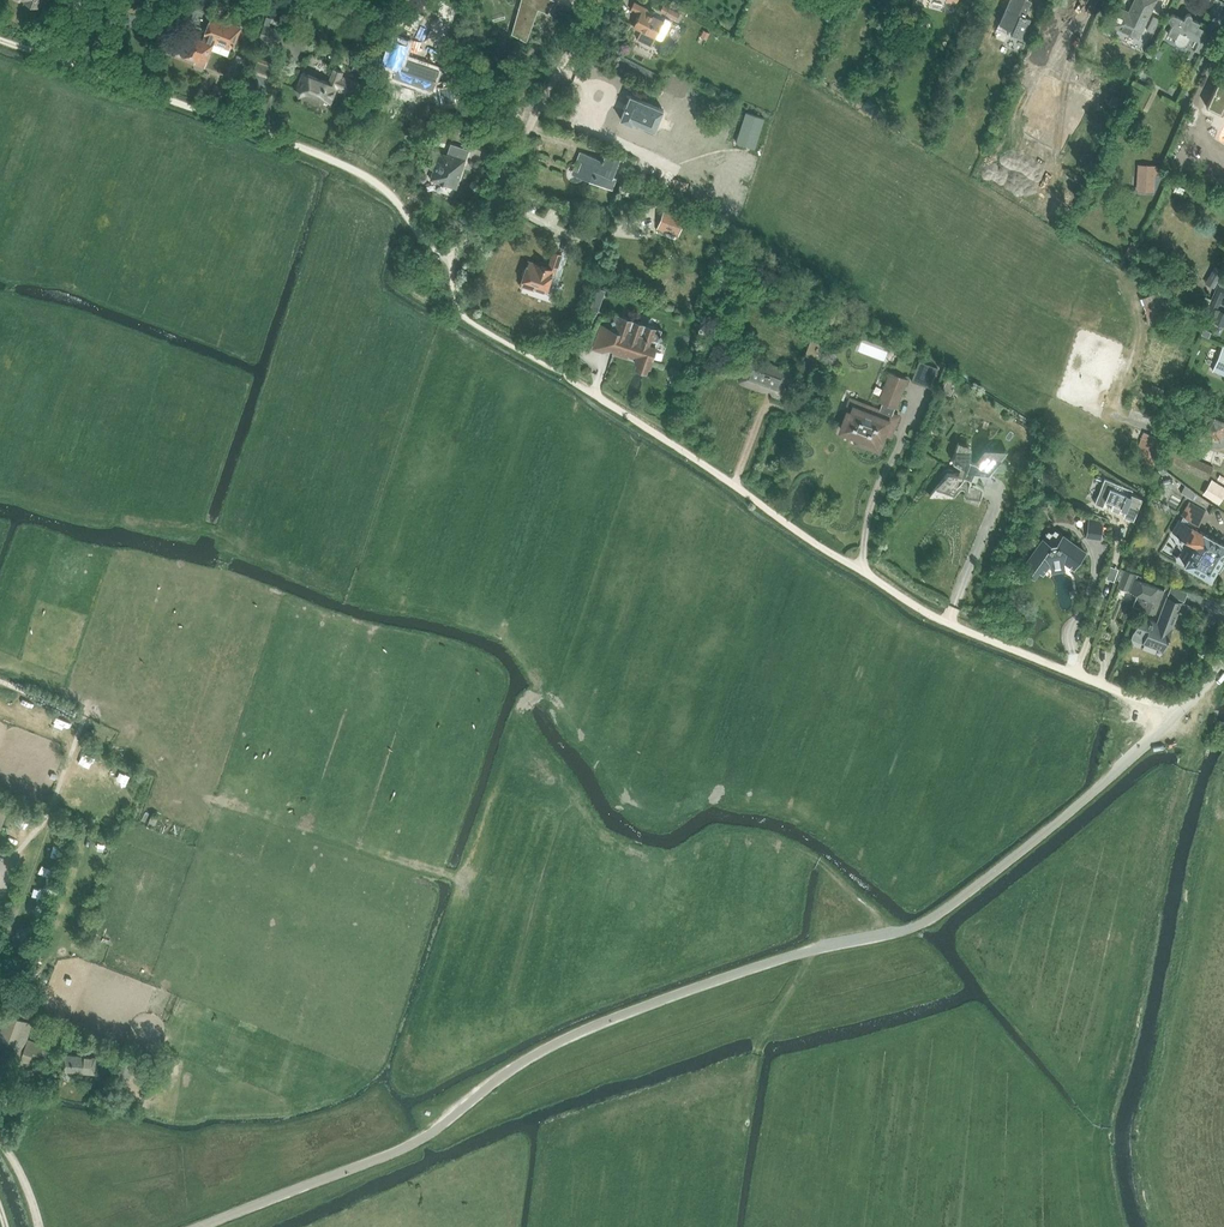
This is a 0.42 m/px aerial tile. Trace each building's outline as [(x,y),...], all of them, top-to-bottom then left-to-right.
[(118,7),(134,13),(139,0),(120,0),(118,7)] [(530,3),(528,7),(523,4),(512,34),(515,36),(526,42),(535,19),(538,10),(546,13),(548,13),(551,7),(554,0),(532,0),(530,3)] [(1022,39),(1030,20),(1024,16),(1031,0),(1009,0),(999,24),(1009,28),(1007,33),(1022,39)] [(1137,39),(1156,0),(1135,0),(1129,11),(1119,7),(1110,26),(1137,39)] [(633,26),(641,30),(637,39),(651,46),(655,38),(662,41),(671,23),(669,20),(665,18),(664,21),(652,15),(652,16),(648,14),(650,11),(634,3),(635,2),(634,2),(630,10),(631,10),(631,9),(640,14),(633,26)] [(658,12),(676,20),(680,13),(662,4),(658,12)] [(836,8),(831,6),(828,12),(834,15),(836,8)] [(1170,23),(1172,24),(1167,33),(1175,37),(1174,41),(1175,44),(1176,46),(1179,47),(1181,48),(1185,46),(1187,45),(1192,36),(1198,39),(1202,29),(1197,26),(1199,22),(1191,18),(1191,15),(1190,14),(1188,14),(1186,15),(1183,19),(1175,15),(1171,14),(1168,17),(1168,20),(1170,23)] [(1153,16),(1146,30),(1153,33),(1160,19),(1153,16)] [(188,34),(184,42),(180,53),(196,59),(194,63),(204,67),(215,39),(234,46),(241,28),(212,17),(203,39),(188,34)] [(259,39),(278,46),(284,33),(264,25),(259,39)] [(1195,50),(1202,54),(1209,41),(1201,38),(1195,50)] [(392,47),(382,70),(394,75),(394,74),(400,76),(399,79),(433,92),(433,98),(449,99),(449,83),(433,82),(433,83),(432,83),(435,75),(405,63),(404,65),(398,63),(403,51),(392,47)] [(620,55),(614,68),(651,87),(657,74),(620,55)] [(253,73),(267,78),(272,63),(258,58),(253,73)] [(352,71),(365,75),(369,64),(356,60),(352,71)] [(309,75),(303,73),(296,90),(299,96),(306,94),(330,103),(337,86),(352,92),(356,84),(357,81),(343,75),(344,73),(333,68),(328,82),(309,75)] [(1219,102),(1222,104),(1223,100),(1223,82),(1219,80),(1220,78),(1219,77),(1206,106),(1211,108),(1211,107),(1216,110),(1219,102)] [(1113,94),(1109,103),(1116,107),(1120,97),(1113,94)] [(664,110),(631,96),(621,119),(632,124),(634,122),(637,123),(636,126),(653,133),(654,130),(655,131),(664,110)] [(736,142),(754,148),(764,118),(745,112),(736,142)] [(483,138),(480,145),(489,148),(491,141),(483,138)] [(450,146),(447,152),(440,150),(439,152),(435,151),(429,169),(433,170),(430,180),(456,188),(468,151),(450,146)] [(580,152),(576,160),(581,162),(578,170),(584,173),(582,178),(589,180),(612,190),(616,179),(613,179),(620,159),(606,153),(603,161),(580,152)] [(1158,175),(1159,165),(1137,164),(1136,191),(1154,192),(1154,175),(1158,175)] [(684,180),(677,178),(675,186),(683,188),(684,180)] [(1206,207),(1209,201),(1202,198),(1199,204),(1206,207)] [(1051,214),(1061,218),(1066,207),(1056,203),(1051,214)] [(664,211),(658,226),(679,234),(684,219),(664,211)] [(1124,255),(1131,258),(1138,244),(1131,240),(1124,255)] [(553,250),(552,253),(547,267),(529,261),(521,285),(522,285),(521,287),(534,291),(535,289),(547,293),(548,291),(553,275),(555,276),(562,253),(553,250)] [(1205,284),(1214,289),(1218,280),(1223,283),(1223,271),(1214,266),(1205,284)] [(1223,309),(1223,288),(1220,286),(1211,307),(1205,319),(1223,327),(1223,326),(1223,313),(1222,312),(1223,309)] [(591,306),(599,309),(605,290),(598,287),(591,306)] [(1140,297),(1142,304),(1143,304),(1149,326),(1164,322),(1161,315),(1175,311),(1171,298),(1164,300),(1161,291),(1140,297)] [(600,324),(593,345),(609,350),(613,351),(612,354),(627,359),(629,354),(637,357),(635,363),(637,364),(638,368),(643,370),(647,367),(649,368),(657,344),(662,329),(615,313),(611,325),(615,326),(614,329),(600,324)] [(1210,332),(1203,329),(1201,335),(1208,338),(1210,332)] [(1223,376),(1223,347),(1222,346),(1212,371),(1223,376)] [(938,368),(919,361),(912,381),(930,388),(938,368)] [(881,403),(882,403),(896,408),(897,409),(908,379),(892,373),(881,403)] [(946,380),(941,392),(950,395),(954,384),(946,380)] [(1149,392),(1160,397),(1163,390),(1152,385),(1149,392)] [(896,408),(882,403),(879,410),(875,409),(875,408),(863,404),(850,399),(846,411),(850,413),(849,417),(845,416),(841,427),(845,428),(843,433),(853,437),(854,432),(864,436),(861,444),(878,450),(881,442),(882,442),(886,432),(886,431),(887,427),(893,430),(896,423),(896,424),(899,416),(894,414),(896,408)] [(1203,433),(1220,440),(1223,432),(1223,422),(1212,416),(1203,433)] [(1131,464),(1147,471),(1151,472),(1163,440),(1143,432),(1131,464)] [(1035,461),(1045,464),(1049,450),(1040,447),(1035,461)] [(1165,460),(1208,479),(1213,466),(1171,447),(1165,460)] [(1001,459),(983,450),(976,459),(975,459),(974,459),(973,459),(971,458),(971,457),(971,448),(955,449),(952,459),(952,460),(952,461),(952,462),(953,462),(960,467),(958,473),(949,472),(947,472),(946,473),(935,488),(954,495),(959,489),(960,488),(961,487),(962,487),(963,488),(964,488),(965,489),(965,490),(965,491),(965,497),(980,498),(984,488),(984,487),(984,486),(984,485),(983,484),(976,479),(978,474),(987,475),(988,475),(989,474),(990,473),(1001,459)] [(1123,515),(1133,519),(1142,498),(1131,493),(1132,490),(1105,479),(1095,503),(1103,507),(1106,500),(1114,503),(1111,510),(1119,513),(1122,506),(1126,508),(1123,515)] [(1210,481),(1202,494),(1219,504),(1223,495),(1223,487),(1212,480),(1210,481)] [(1184,484),(1180,492),(1185,495),(1191,498),(1195,492),(1184,484)] [(1189,502),(1181,515),(1198,525),(1206,511),(1189,502)] [(1088,519),(1086,537),(1101,539),(1103,524),(1100,520),(1088,519)] [(1172,532),(1179,536),(1178,537),(1180,538),(1181,537),(1195,545),(1184,565),(1209,580),(1210,581),(1211,580),(1211,579),(1217,569),(1218,570),(1219,568),(1219,567),(1222,562),(1223,562),(1223,560),(1222,559),(1223,556),(1223,545),(1179,519),(1172,532)] [(1048,531),(1026,561),(1031,564),(1037,569),(1042,572),(1050,561),(1063,559),(1074,567),(1085,551),(1055,530),(1053,532),(1054,533),(1053,533),(1050,534),(1050,532),(1048,531)] [(1106,578),(1114,581),(1118,569),(1110,566),(1106,578)] [(1119,587),(1137,594),(1133,605),(1135,606),(1155,614),(1164,590),(1140,581),(1141,577),(1124,570),(1118,585),(1120,586),(1119,587)] [(1188,592),(1171,585),(1169,590),(1168,594),(1184,601),(1188,592)] [(1133,632),(1131,637),(1144,642),(1143,642),(1158,647),(1157,648),(1163,651),(1179,610),(1187,613),(1190,606),(1171,598),(1167,596),(1157,622),(1140,616),(1135,627),(1133,632)] [(9,803),(8,803),(0,799),(0,827),(9,803)] [(13,1015),(29,1021),(34,1008),(28,1006),(27,1008),(17,1004),(13,1015)] [(22,1054),(20,1059),(29,1062),(30,1057),(43,1062),(48,1046),(28,1038),(33,1023),(6,1013),(0,1029),(0,1038),(7,1041),(3,1053),(17,1058),(19,1053),(22,1054)] [(33,1026),(31,1033),(49,1039),(51,1032),(33,1026)] [(75,1073),(87,1074),(94,1074),(96,1058),(92,1057),(92,1056),(85,1055),(84,1057),(63,1055),(62,1069),(75,1070),(75,1073)] [(121,1056),(116,1074),(130,1078),(135,1060),(121,1056)]
